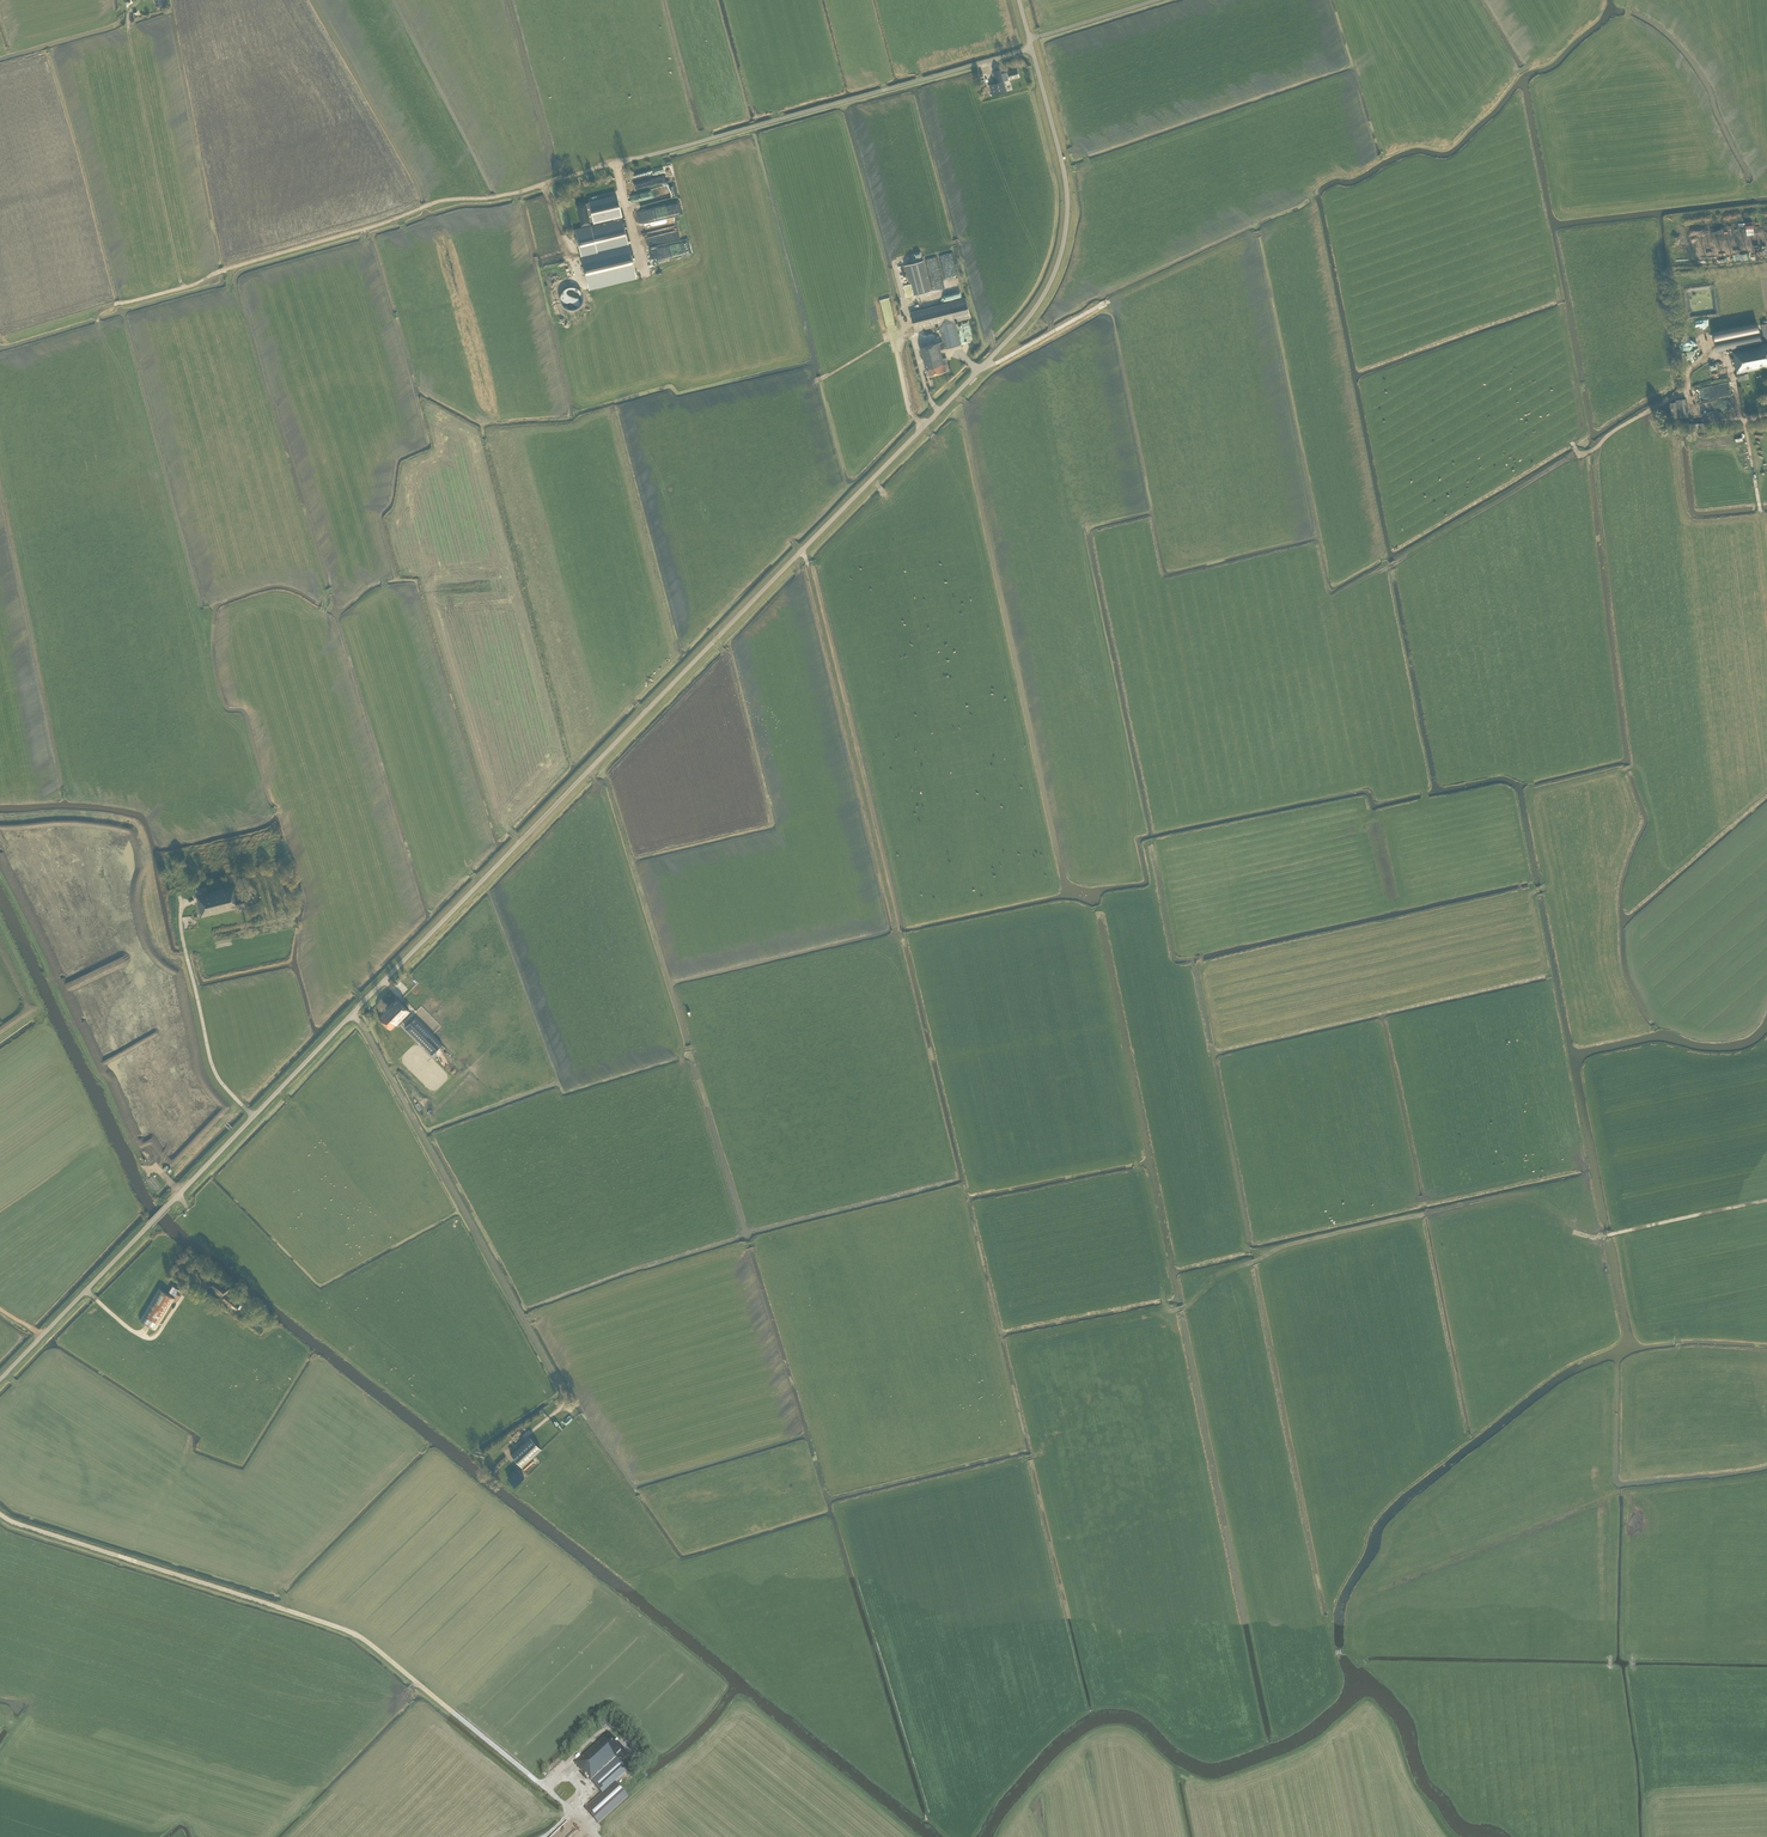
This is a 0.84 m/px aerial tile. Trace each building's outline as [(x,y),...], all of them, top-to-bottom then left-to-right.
[(1002,74),(1001,69),(993,71),(997,83),(989,85),(992,96),(1007,92),(1004,81),(1003,78),(1009,77),(1010,79),(1019,77),(1018,69),(1008,72),(1002,74)] [(982,84),(989,83),(986,73),(980,75),(982,84)] [(602,223),(591,226),(575,230),(589,289),(636,277),(622,217),(617,196),(585,203),(586,205),(582,206),(581,203),(573,205),(578,227),(587,225),(586,222),(589,221),(590,223),(615,217),(615,220),(602,223)] [(640,205),(641,212),(679,211),(678,204),(640,205)] [(943,266),(955,264),(953,250),(940,252),(943,266)] [(909,281),(911,281),(915,295),(930,291),(926,277),(927,277),(923,261),(905,265),(909,281)] [(961,345),(955,322),(971,317),(966,298),(910,312),(915,332),(939,326),(943,342),(938,343),(920,348),(925,369),(926,369),(928,376),(946,371),(944,365),(948,364),(947,357),(942,359),(940,350),(945,349),(961,345)] [(1741,348),(1740,346),(1760,342),(1756,322),(1712,331),(1716,351),(1731,348),(1732,349),(1738,380),(1749,378),(1748,373),(1744,374),(1743,372),(1766,367),(1766,342),(1741,348)] [(1671,418),(1678,418),(1688,416),(1685,398),(1676,400),(1676,402),(1669,403),(1671,418)] [(237,899),(234,886),(208,893),(206,887),(195,890),(202,917),(237,908),(236,907),(244,905),(253,902),(252,896),(237,899)] [(378,1017),(383,1022),(383,1023),(384,1024),(385,1024),(390,1029),(395,1024),(396,1024),(409,1011),(396,998),(382,1012),(383,1013),(378,1017)] [(415,1017),(405,1028),(426,1050),(437,1039),(415,1017)] [(449,1064),(446,1066),(455,1078),(458,1076),(449,1064)] [(435,1073),(435,1086),(441,1086),(441,1080),(448,1080),(448,1071),(444,1071),(444,1072),(440,1072),(440,1073),(435,1073)] [(155,1330),(169,1308),(174,1299),(159,1289),(140,1320),(155,1330)] [(510,1454),(522,1467),(541,1449),(530,1437),(510,1454)] [(525,1469),(533,1461),(531,1458),(522,1467),(525,1469)] [(517,1469),(508,1478),(514,1485),(524,1476),(517,1469)] [(621,1756),(626,1751),(608,1732),(591,1747),(586,1752),(583,1755),(575,1762),(580,1766),(579,1767),(598,1788),(602,1792),(585,1808),(598,1822),(628,1796),(615,1782),(627,1770),(623,1766),(617,1759),(621,1756)]
